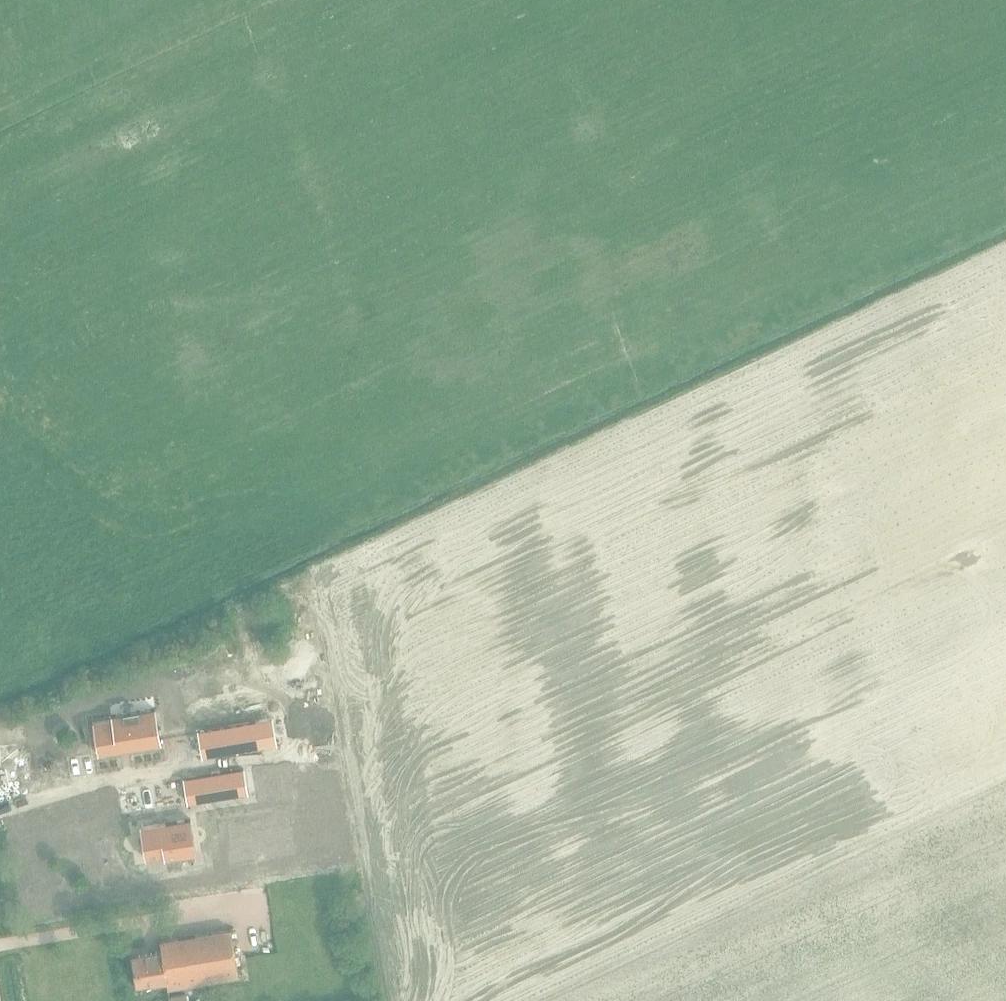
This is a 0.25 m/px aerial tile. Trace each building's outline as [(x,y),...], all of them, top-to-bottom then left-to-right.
[(113,718),(91,722),(97,751),(160,741),(154,707),(113,714),(113,718)] [(198,731),(202,755),(276,742),(272,718),(198,731)] [(153,763),(153,754),(134,754),(134,762),(153,763)] [(183,778),(187,802),(247,792),(242,768),(183,778)] [(186,817),(136,825),(140,853),(160,850),(160,854),(190,849),(186,817)] [(231,889),(233,854),(180,852),(178,887),(231,889)] [(164,982),(165,990),(237,977),(229,931),(158,943),(159,952),(130,957),(135,987),(164,982)]
